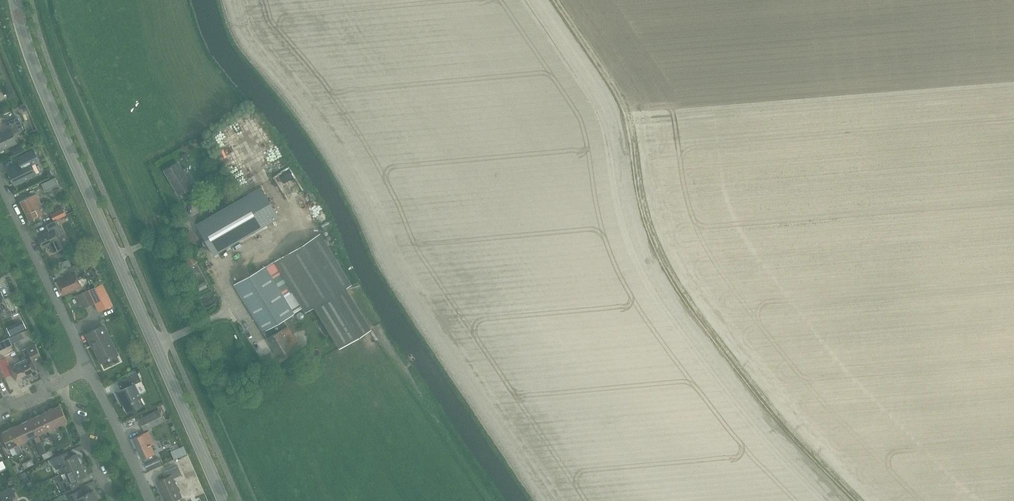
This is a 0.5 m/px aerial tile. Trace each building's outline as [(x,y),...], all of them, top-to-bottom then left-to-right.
[(263,123),(258,125),(254,116),(234,124),(240,139),(266,129),(263,123)] [(16,142),(12,134),(23,129),(17,117),(2,124),(5,130),(0,133),(0,150),(16,142)] [(8,170),(15,184),(36,174),(31,164),(38,161),(33,150),(17,158),(20,164),(8,170)] [(164,171),(178,195),(192,187),(177,163),(164,171)] [(55,177),(41,183),(45,191),(59,184),(55,177)] [(303,202),(308,199),(303,190),(298,193),(303,202)] [(248,193),(195,224),(213,255),(266,225),(248,193)] [(36,194),(20,201),(20,202),(24,211),(40,204),(36,194)] [(40,204),(24,211),(25,211),(29,221),(45,213),(45,212),(48,211),(44,202),(40,204)] [(52,218),(53,220),(66,215),(65,213),(63,208),(50,214),(52,218)] [(37,236),(42,248),(50,244),(53,252),(62,248),(56,236),(62,233),(56,220),(53,221),(45,225),(48,231),(37,236)] [(320,233),(233,283),(277,356),(299,343),(284,318),(301,309),(305,314),(317,308),(344,348),(372,330),(345,289),(352,284),(320,233)] [(77,250),(66,255),(68,259),(70,262),(80,257),(77,250)] [(184,257),(189,267),(198,262),(193,252),(184,257)] [(68,259),(63,261),(66,268),(71,265),(70,262),(68,259)] [(57,280),(63,294),(81,286),(74,273),(78,271),(75,264),(61,271),(64,277),(57,280)] [(88,289),(77,295),(83,307),(94,302),(99,311),(112,305),(102,283),(88,289)] [(0,291),(0,313),(9,309),(12,315),(18,313),(11,298),(5,301),(1,291),(0,291)] [(14,324),(6,328),(10,336),(18,332),(14,324)] [(86,334),(90,342),(91,341),(101,362),(116,355),(103,326),(86,334)] [(25,357),(19,360),(28,378),(38,373),(33,363),(42,359),(35,344),(22,350),(25,357)] [(137,356),(130,358),(132,367),(140,365),(137,356)] [(0,360),(0,369),(2,373),(6,371),(6,373),(12,370),(18,382),(28,378),(19,360),(9,364),(6,357),(0,360)] [(124,380),(127,386),(115,392),(118,400),(121,399),(124,405),(124,407),(125,410),(127,411),(127,412),(144,404),(134,384),(141,381),(137,373),(124,380)] [(60,405),(50,410),(57,425),(67,421),(60,405)] [(50,410),(40,414),(47,430),(54,427),(57,433),(60,431),(57,425),(50,410)] [(138,419),(143,430),(163,421),(158,410),(138,419)] [(40,414),(30,419),(40,440),(38,434),(47,430),(40,414)] [(30,419),(21,424),(28,439),(33,437),(36,442),(40,440),(30,419)] [(21,424),(11,428),(22,452),(18,444),(28,439),(21,424)] [(22,452),(11,428),(1,433),(8,449),(13,446),(17,454),(22,452)] [(151,445),(154,443),(148,431),(132,438),(142,459),(143,459),(151,455),(155,453),(151,445)] [(159,443),(162,449),(169,445),(166,439),(159,443)] [(62,466),(65,472),(81,464),(76,454),(64,459),(62,454),(51,459),(56,469),(62,466)] [(151,455),(143,459),(145,463),(153,459),(151,455)] [(81,464),(65,472),(68,478),(61,481),(66,491),(79,485),(76,480),(86,475),(81,464)] [(182,474),(177,465),(164,472),(166,477),(156,482),(164,500),(171,500),(181,497),(173,478),(182,474)] [(18,475),(23,484),(28,481),(24,472),(18,475)] [(2,500),(1,500),(13,500),(11,497),(15,495),(11,487),(0,492),(0,496),(2,500)] [(93,490),(83,495),(81,489),(69,495),(72,500),(98,500),(93,490)]
